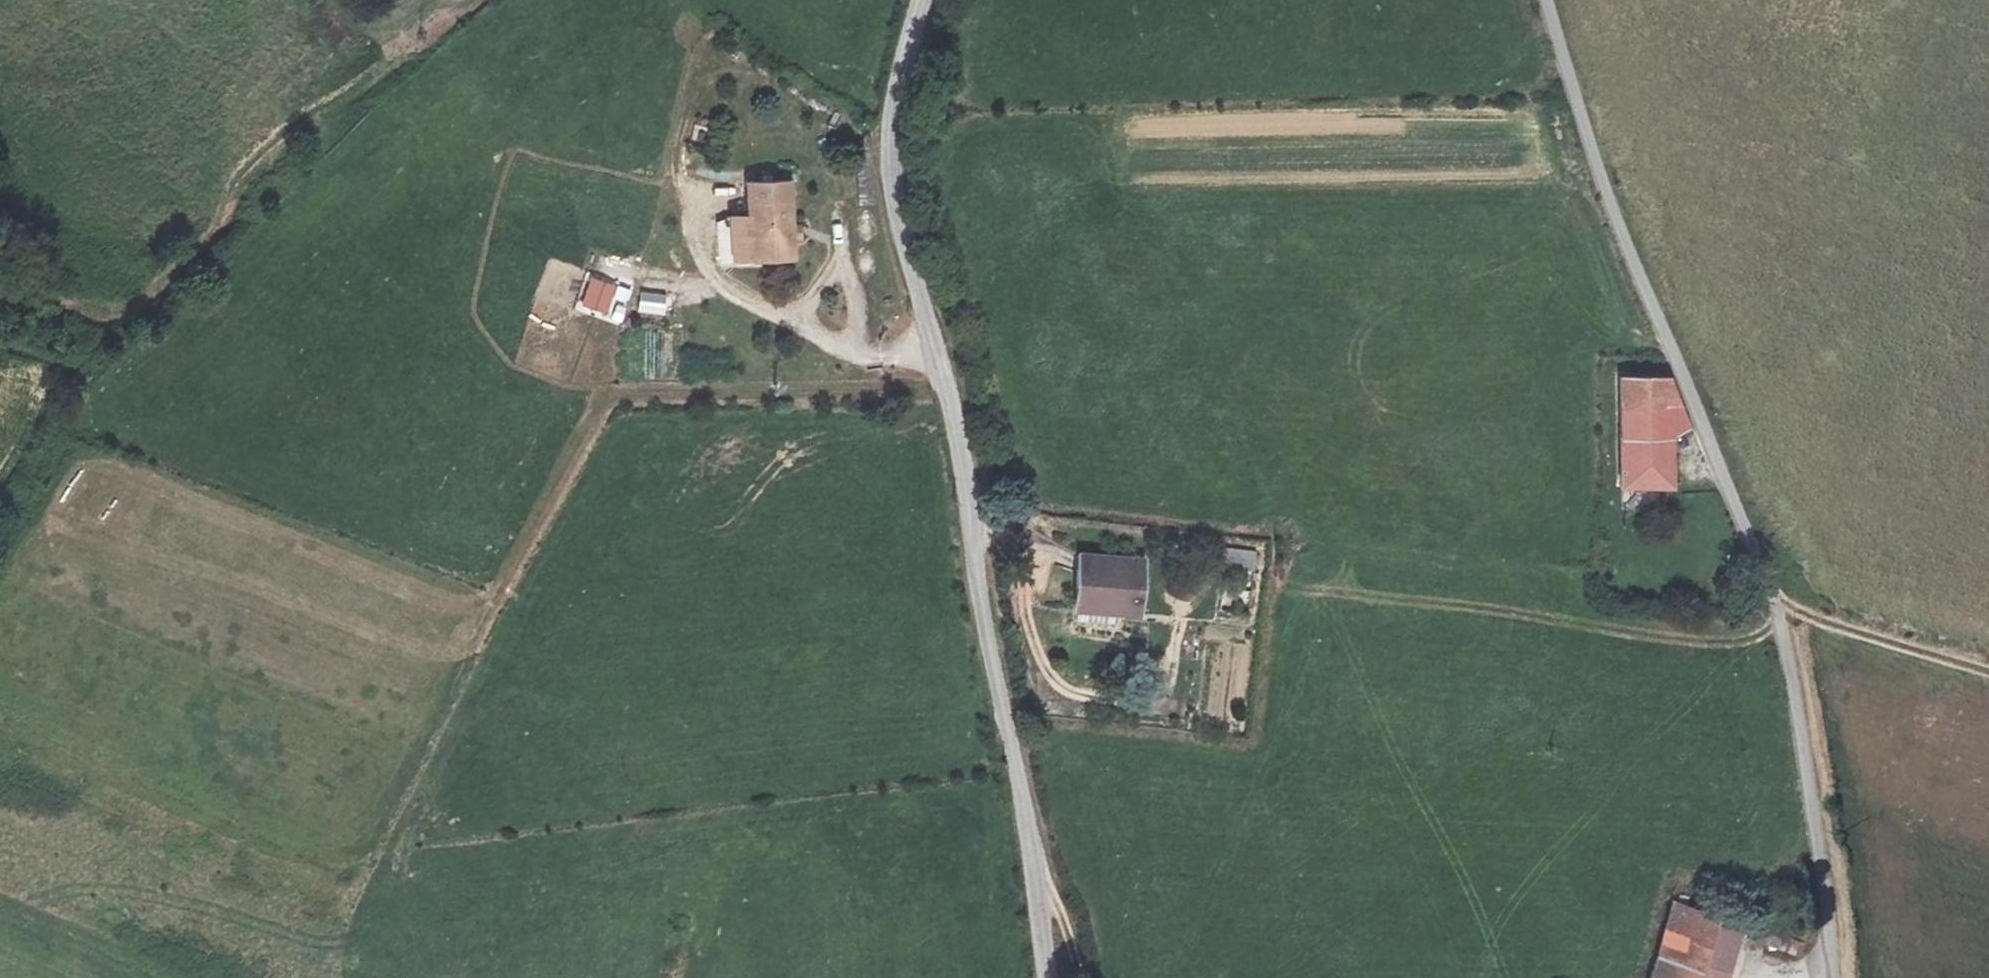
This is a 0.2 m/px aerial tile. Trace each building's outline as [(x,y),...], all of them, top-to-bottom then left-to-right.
[(795,257),(788,183),(748,187),(752,221),(735,221),(738,263),(795,257)] [(1661,437),(1645,391),(1587,395),(1590,498),(1615,499),(1615,511),(1635,511),(1636,438),(1661,437)] [(1254,571),(1258,553),(1226,547),(1223,566),(1254,571)] [(1138,563),(1080,556),(1075,600),(1110,604),(1110,614),(1130,617),(1138,563)] [(1732,923),(1669,901),(1667,909),(1644,977),(1714,977),(1732,923)]
